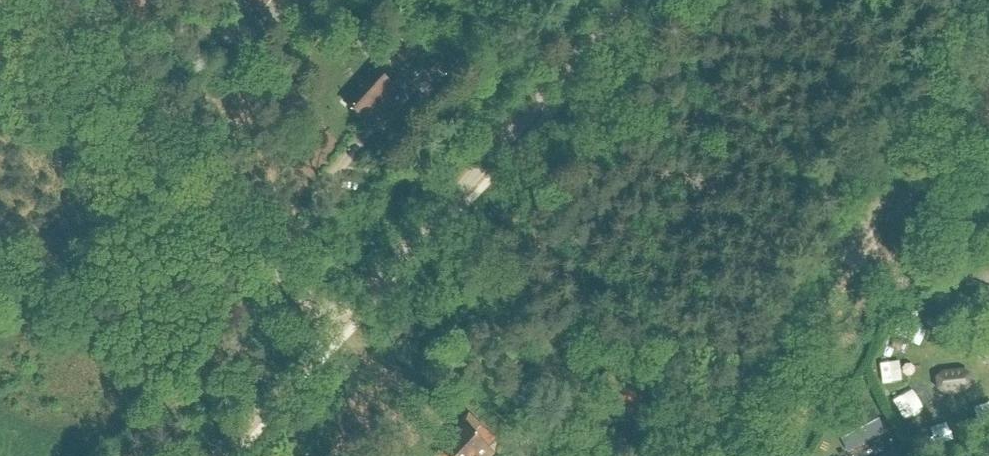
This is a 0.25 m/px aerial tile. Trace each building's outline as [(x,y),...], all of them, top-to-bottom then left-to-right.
[(390,87),(371,70),(360,82),(363,84),(344,104),(363,123),(382,102),(396,115),(418,92),(401,76),(390,87)] [(967,377),(961,373),(944,375),(938,380),(939,388),(946,392),(963,390),(968,385),(967,377)] [(848,453),(886,433),(871,407),(834,427),(848,453)] [(457,438),(440,455),(493,455),(487,450),(495,442),(479,429),(480,428),(468,418),(453,434),(457,438)] [(621,453),(629,444),(618,434),(610,443),(621,453)]
